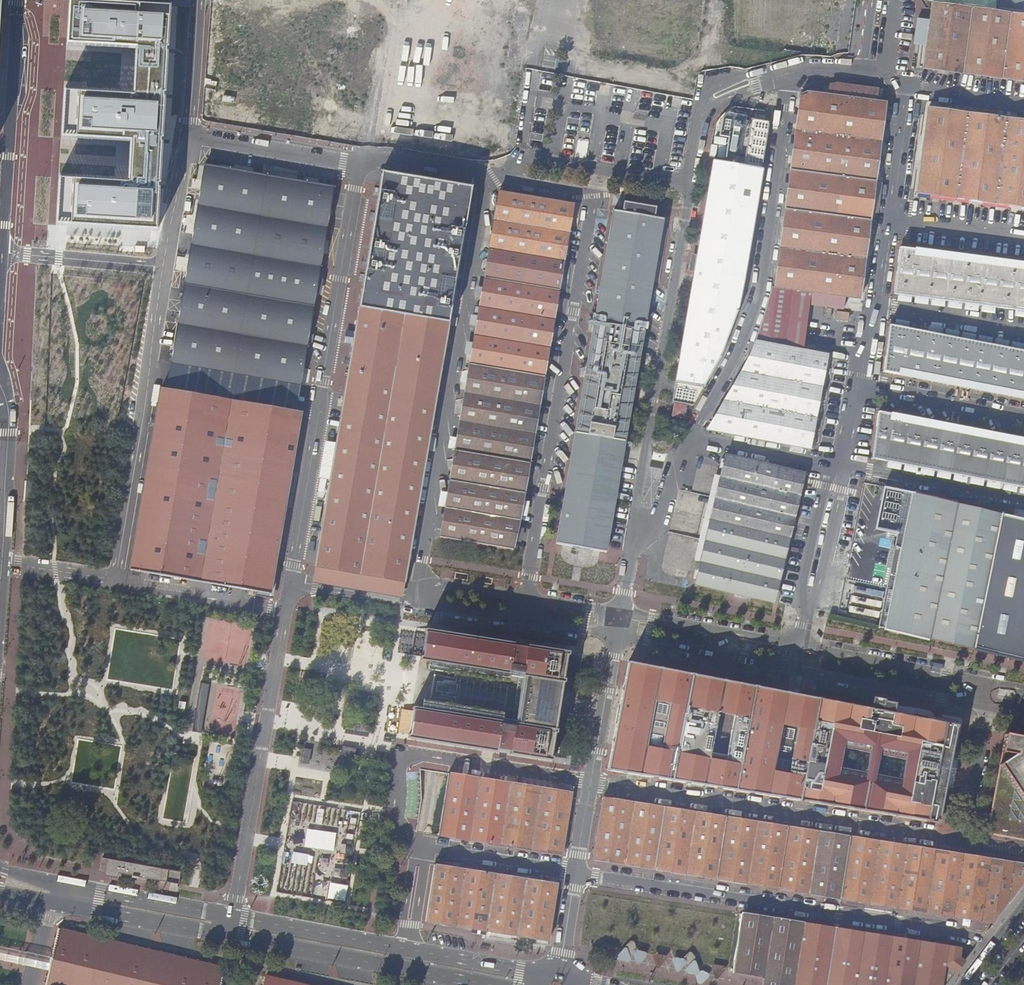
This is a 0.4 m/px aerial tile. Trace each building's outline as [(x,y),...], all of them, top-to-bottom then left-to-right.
[(994,0),(928,0),(928,1),(994,10),(994,0)] [(994,10),(1023,14),(1023,1),(1009,0),(994,0),(994,10)] [(937,3),(928,72),(1023,85),(1023,15),(937,3)] [(134,94),(67,91),(65,139),(134,142),(133,181),(64,178),(62,227),(160,231),(170,9),(69,5),(67,44),(136,47),(134,94)] [(227,42),(213,42),(214,74),(228,74),(227,42)] [(861,300),(874,196),(886,103),(877,102),(878,90),(837,85),(830,86),(829,96),(808,93),(800,98),(775,289),(812,294),(847,298),(861,300)] [(929,109),(918,193),(1011,205),(1020,207),(1023,207),(1023,122),(929,109)] [(711,161),(671,401),(692,405),(719,355),(735,309),(746,254),(760,170),(711,161)] [(206,166),(173,363),(300,385),(315,294),(317,281),(333,188),(206,166)] [(478,187),(382,169),(359,301),(312,583),(386,595),(390,585),(404,588),(478,187)] [(501,185),(483,275),(562,287),(575,199),(501,185)] [(642,330),(662,221),(610,212),(591,323),(642,330)] [(921,251),(900,248),(895,295),(1023,313),(1023,265),(930,253),(929,262),(928,263),(927,264),(926,265),(925,265),(923,265),(923,264),(922,264),(921,262),(920,261),(921,260),(921,251)] [(929,262),(930,253),(921,251),(921,260),(920,261),(921,262),(922,264),(923,264),(923,265),(925,265),(926,265),(927,264),(928,263),(929,262)] [(468,360),(546,371),(562,287),(483,275),(468,360)] [(327,283),(317,281),(315,294),(325,295),(327,283)] [(766,344),(775,289),(761,287),(756,311),(749,341),(757,343),(766,344)] [(812,294),(775,289),(766,344),(804,352),(810,306),(812,294)] [(846,310),(847,298),(812,294),(810,306),(846,310)] [(642,330),(591,323),(573,434),(624,443),(642,330)] [(891,326),(885,372),(906,376),(907,369),(907,368),(908,368),(908,367),(909,367),(910,366),(911,366),(912,366),(913,367),(914,367),(915,368),(915,369),(916,370),(915,371),(914,378),(1023,399),(1023,352),(891,326)] [(757,343),(749,341),(735,372),(703,428),(709,429),(722,408),(732,392),(737,383),(743,373),(747,366),(751,357),(753,352),(757,343)] [(804,352),(766,344),(757,343),(753,352),(751,357),(747,366),(743,373),(737,383),(732,392),(722,408),(709,429),(811,449),(828,356),(804,352)] [(531,461),(546,371),(468,360),(453,448),(531,461)] [(907,369),(906,376),(914,378),(915,371),(916,370),(915,369),(915,368),(914,367),(913,367),(912,366),(911,366),(910,366),(909,367),(908,367),(908,368),(907,368),(907,369)] [(168,391),(161,389),(154,431),(130,571),(271,594),(301,413),(295,412),(168,391)] [(686,405),(673,403),(671,416),(684,418),(686,405)] [(874,458),(1023,487),(1023,441),(907,417),(905,426),(904,427),(904,428),(903,429),(902,430),(900,430),(899,430),(898,429),(897,428),(896,427),(896,426),(896,424),(898,415),(880,412),(874,458)] [(907,417),(898,415),(896,424),(896,426),(896,427),(897,428),(898,429),(899,430),(900,430),(902,430),(903,429),(904,428),(904,427),(905,426),(907,417)] [(624,443),(573,434),(553,544),(604,552),(624,443)] [(516,550),(531,461),(453,448),(438,536),(516,550)] [(727,456),(696,584),(782,605),(798,539),(817,478),(727,456)] [(1002,513),(912,492),(900,548),(895,547),(890,575),(895,576),(885,629),(974,649),(1002,513)] [(1002,513),(974,649),(1023,662),(1023,519),(1002,513)] [(875,618),(861,615),(860,616),(859,618),(859,619),(859,620),(874,624),(875,623),(875,621),(875,620),(875,619),(875,618)] [(245,666),(253,626),(207,618),(200,658),(245,666)] [(514,643),(425,629),(424,633),(426,633),(422,657),(421,657),(420,660),(456,666),(462,667),(460,679),(561,695),(563,683),(565,683),(565,679),(564,679),(567,656),(569,656),(569,652),(527,645),(527,649),(513,646),(514,643)] [(669,773),(691,670),(626,658),(604,765),(669,773)] [(462,667),(456,666),(448,713),(454,713),(456,701),(558,717),(561,695),(460,679),(462,667)] [(733,784),(754,681),(691,670),(669,773),(733,784)] [(815,693),(754,681),(733,784),(795,793),(815,693)] [(202,682),(194,729),(206,731),(212,683),(202,682)] [(860,805),(882,708),(815,693),(795,793),(860,805)] [(448,713),(413,707),(412,711),(413,711),(410,735),(408,734),(408,738),(497,752),(497,749),(510,751),(510,754),(552,761),(553,757),(551,757),(555,734),(557,734),(557,730),(556,730),(558,717),(456,701),(454,713),(448,713)] [(956,721),(882,708),(860,805),(937,817),(956,721)] [(1018,741),(1019,737),(1005,735),(1001,753),(1016,755),(1016,752),(1009,750),(1011,740),(1018,741)] [(1019,737),(1018,741),(1011,740),(1009,750),(1016,752),(1016,755),(1001,753),(994,792),(997,793),(996,799),(993,799),(986,834),(1023,842),(1023,738),(1019,737)] [(304,747),(301,761),(309,762),(312,749),(304,747)] [(451,775),(441,836),(488,843),(487,845),(490,847),(494,847),(495,846),(495,844),(507,846),(507,848),(509,850),(513,850),(515,848),(515,847),(563,855),(573,793),(451,775)] [(719,884),(729,818),(604,799),(594,864),(719,884)] [(844,901),(854,837),(729,818),(719,884),(844,901)] [(995,924),(1023,886),(1023,864),(854,837),(844,901),(995,924)] [(294,850),(291,862),(308,865),(310,854),(294,850)] [(178,884),(179,885),(181,872),(175,871),(142,864),(136,863),(104,856),(101,868),(106,869),(105,874),(119,877),(120,872),(133,875),(140,876),(172,883),(178,884)] [(431,897),(427,922),(549,941),(558,885),(512,877),(512,876),(510,874),(505,873),(504,874),(503,876),(492,874),(492,872),(490,870),(486,870),(484,871),(483,873),(436,866),(431,897)] [(836,927),(743,912),(732,973),(763,979),(762,984),(828,984),(836,927)] [(965,960),(962,957),(963,948),(836,927),(828,984),(945,984),(946,983),(948,966),(956,972),(965,960)] [(44,984),(220,984),(224,967),(57,928),(44,984)] [(647,949),(632,948),(632,949),(619,949),(619,960),(649,961),(648,971),(685,973),(686,957),(669,956),(669,954),(647,953),(647,949)] [(707,980),(709,973),(721,978),(725,967),(713,962),(711,969),(691,961),(686,972),(707,980)] [(265,977),(263,984),(301,984),(265,977)]
